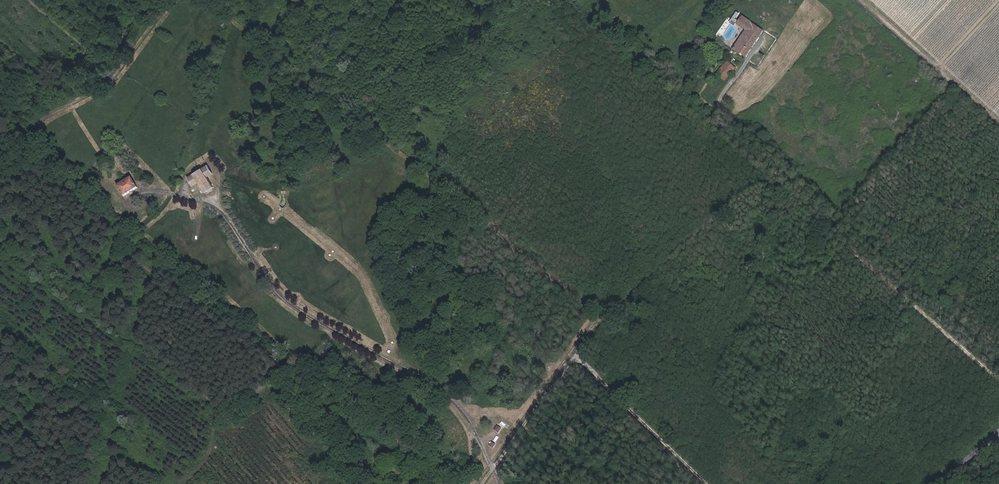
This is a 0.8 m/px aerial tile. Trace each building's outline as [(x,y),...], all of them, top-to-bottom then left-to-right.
[(736,16),(730,24),(739,30),(725,50),(738,60),(757,33),(736,16)] [(710,76),(718,83),(729,70),(720,63),(710,76)] [(117,164),(114,166),(115,168),(113,169),(115,172),(123,168),(121,164),(118,166),(117,164)] [(207,164),(186,175),(191,184),(198,180),(203,190),(212,186),(206,176),(212,173),(207,164)] [(123,195),(138,186),(131,175),(127,177),(126,174),(119,178),(121,181),(117,184),(123,195)]
